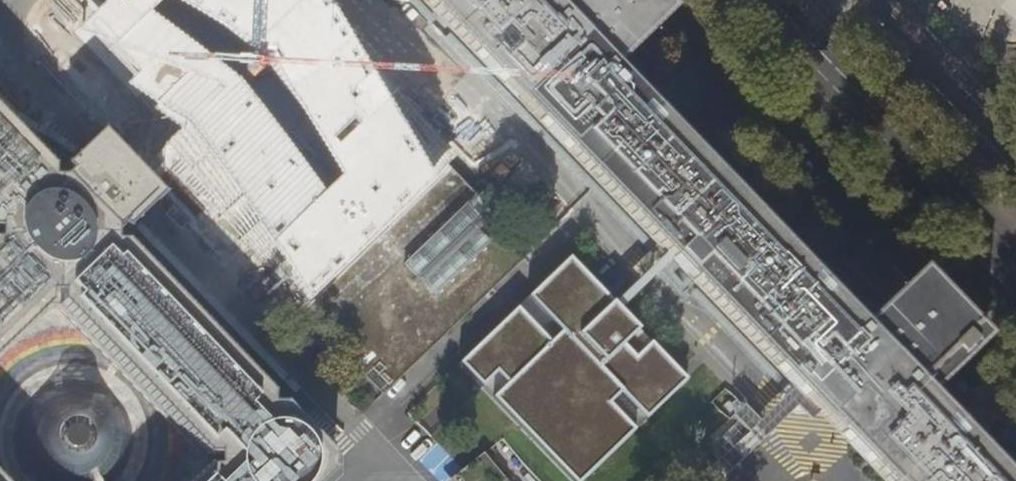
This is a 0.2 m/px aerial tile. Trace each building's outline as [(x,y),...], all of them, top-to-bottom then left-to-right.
[(302,316),(449,173),(435,161),(337,0),(108,0),(75,32),(152,106),(154,156),(220,223),(302,316)] [(517,96),(532,112),(667,254),(800,397),(821,419),(881,480),(1011,480),(937,405),(928,396),(946,379),(987,340),(947,298),(920,270),(863,324),(612,70),(672,13),(660,0),(545,0),(543,1),(542,0),(422,0),(517,96)] [(429,113),(421,105),(416,109),(425,118),(429,113)] [(51,178),(51,167),(0,114),(0,228),(51,178)] [(65,168),(70,173),(63,180),(114,233),(122,225),(130,233),(133,230),(164,201),(101,135),(69,164),(65,168)] [(449,173),(302,316),(311,325),(381,395),(528,255),(460,183),(449,173)] [(49,296),(59,296),(114,244),(114,233),(63,180),(51,178),(0,228),(0,245),(49,296)] [(204,458),(215,459),(270,407),(271,397),(255,380),(124,244),(114,244),(59,296),(59,307),(204,458)] [(49,296),(0,245),(0,353),(48,307),(49,296)] [(568,259),(458,367),(480,389),(573,480),(581,480),(686,382),(681,377),(609,303),(568,259)] [(61,368),(42,374),(24,386),(11,402),(4,422),(2,442),(7,463),(17,480),(18,480),(126,480),(127,480),(137,462),(141,442),(140,421),(132,402),(119,386),(102,374),(82,368),(61,368)] [(332,471),(331,459),(320,448),(282,408),(270,407),(215,459),(215,469),(226,480),(322,480),(332,471)] [(483,452),(461,468),(456,473),(464,480),(508,480),(483,452)] [(215,469),(204,469),(192,480),(226,480),(215,469)] [(456,473),(448,480),(464,480),(456,473)]
